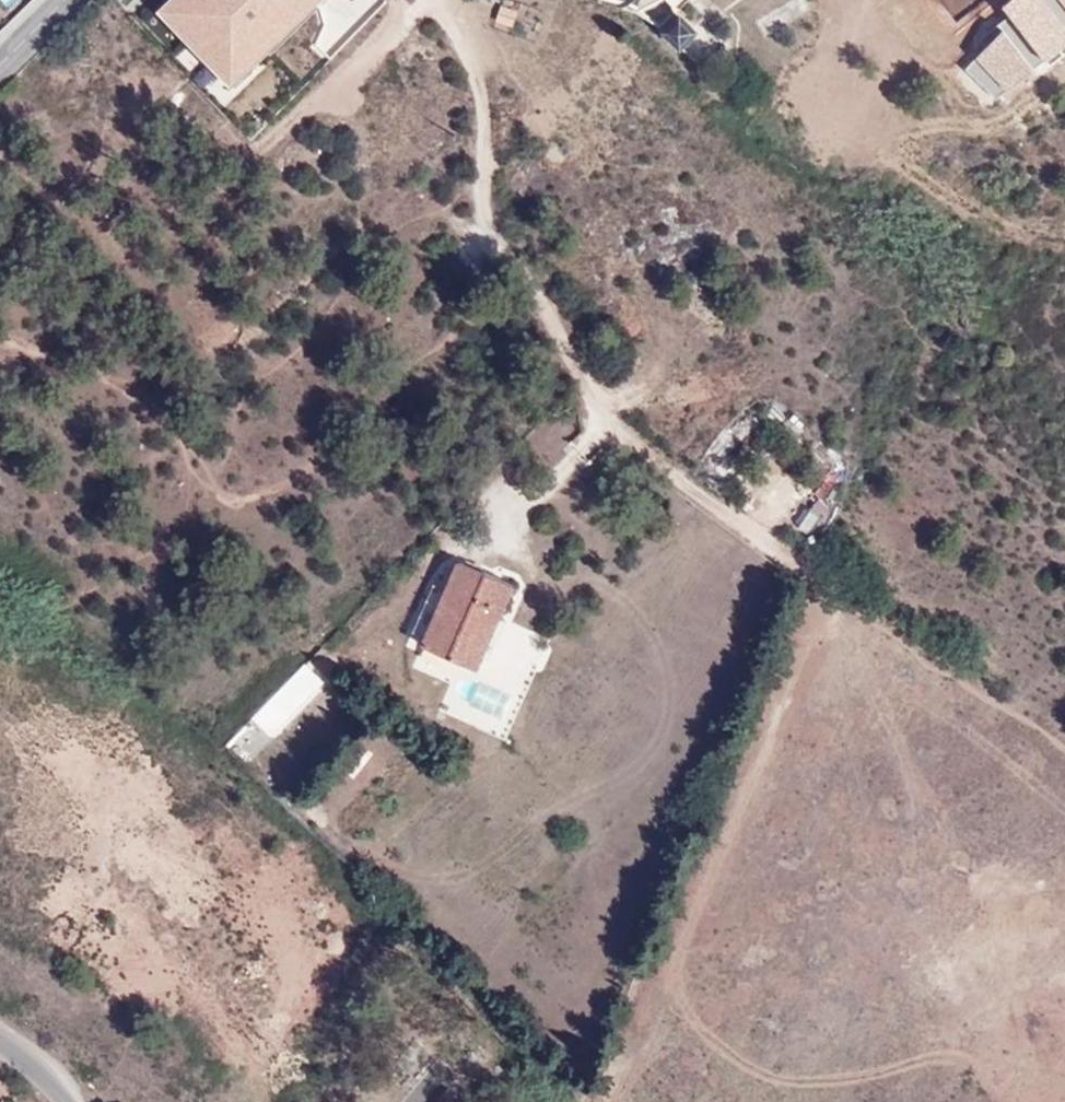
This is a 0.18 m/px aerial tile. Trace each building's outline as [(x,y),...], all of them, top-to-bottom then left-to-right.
[(162,15),(235,91),(329,0),(177,0),(162,15)] [(676,12),(688,0),(665,0),(676,11),(675,11),(676,12)] [(680,47),(696,31),(676,12),(675,11),(660,27),(680,47)] [(422,645),(477,668),(513,584),(457,560),(446,588),(434,584),(412,631),(425,637),(422,645)] [(269,735),(323,681),(305,663),(255,715),(252,718),(269,735)] [(269,735),(252,718),(225,745),(243,762),(269,735)] [(446,1088),(435,1101),(463,1101),(446,1088)]
